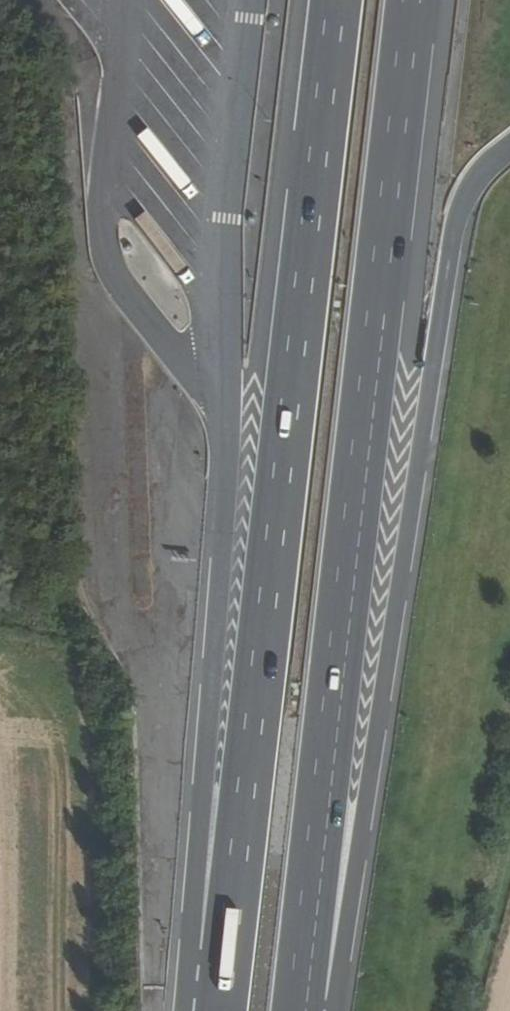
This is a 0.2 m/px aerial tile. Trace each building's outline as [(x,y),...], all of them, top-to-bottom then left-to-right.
[(72,14),(83,6),(78,0),(61,0),(72,14)]
